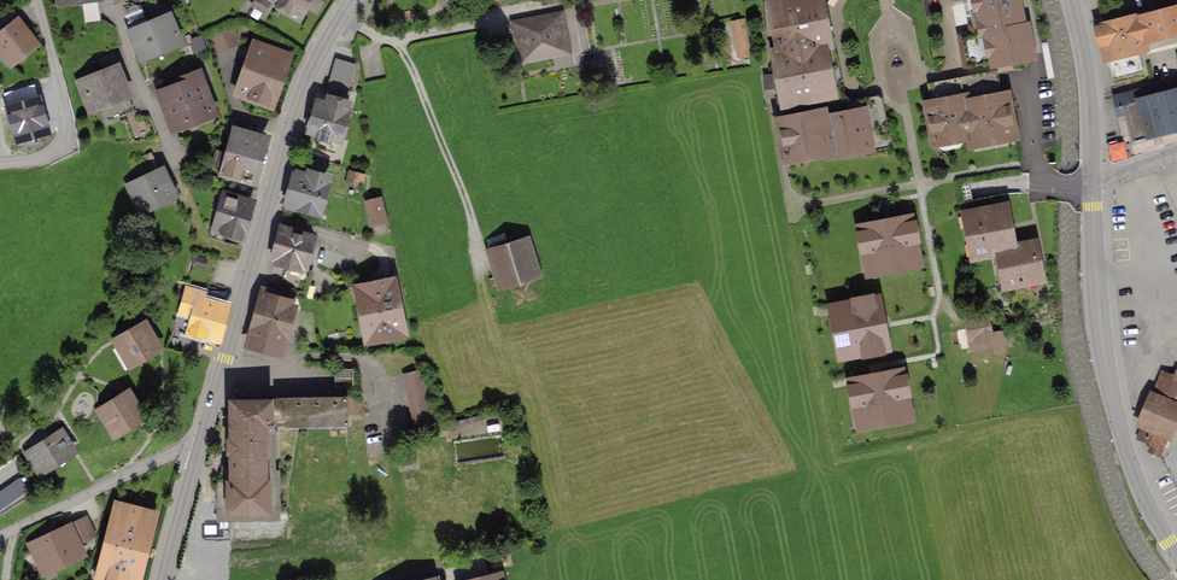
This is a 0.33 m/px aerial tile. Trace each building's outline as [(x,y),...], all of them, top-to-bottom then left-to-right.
[(265,0),(257,0),(254,6),(264,12),(269,2),(265,0)] [(299,14),(307,0),(274,0),(299,14)] [(815,0),(770,0),(777,75),(766,76),(767,97),(778,96),(780,120),(838,109),(821,15),(818,16),(815,0)] [(976,35),(962,37),(968,67),(1030,55),(1024,26),(1019,27),(1014,0),(969,0),(976,35)] [(1139,20),(1138,18),(1101,27),(1115,79),(1144,72),(1138,48),(1143,47),(1141,40),(1176,31),(1176,10),(1139,20)] [(562,15),(515,24),(522,60),(555,54),(550,28),(563,25),(562,15)] [(168,18),(133,33),(143,55),(178,40),(168,18)] [(734,23),(740,55),(749,54),(743,21),(734,23)] [(0,37),(0,46),(11,60),(33,43),(18,23),(0,37)] [(231,29),(212,36),(217,49),(236,42),(231,29)] [(201,36),(191,40),(197,55),(207,51),(201,36)] [(257,47),(240,92),(270,103),(286,57),(257,47)] [(103,75),(82,84),(91,106),(97,104),(104,122),(133,111),(117,71),(119,70),(112,54),(97,60),(103,75)] [(355,65),(339,60),(330,91),(346,95),(355,65)] [(162,95),(174,127),(212,112),(197,73),(183,79),(186,86),(162,95)] [(995,74),(929,87),(933,105),(929,106),(936,141),(971,135),(973,143),(1014,135),(1006,96),(1000,98),(995,74)] [(1165,94),(1163,84),(1114,97),(1117,108),(1127,106),(1136,140),(1171,131),(1170,128),(1176,126),(1176,91),(1165,94)] [(315,97),(304,133),(310,135),(311,130),(322,133),(320,139),(319,139),(316,147),(335,153),(348,112),(347,112),(349,106),(350,103),(346,102),(316,93),(315,97)] [(839,113),(838,109),(780,120),(788,162),(886,143),(878,100),(857,104),(858,110),(839,113)] [(217,150),(212,168),(225,172),(225,173),(252,180),(264,139),(236,131),(230,154),(217,150)] [(1108,143),(1112,160),(1128,157),(1125,140),(1108,143)] [(161,173),(132,187),(143,209),(172,195),(161,173)] [(364,177),(350,173),(347,182),(362,186),(364,177)] [(297,177),(289,202),(317,211),(325,185),(329,187),(331,180),(310,174),(310,176),(303,174),(302,178),(297,177)] [(215,231),(240,238),(249,205),(225,198),(226,194),(217,191),(211,209),(220,212),(215,231)] [(369,208),(373,224),(386,221),(380,199),(369,202),(370,207),(369,208)] [(1005,208),(967,215),(975,256),(1001,251),(1013,249),(1013,248),(1005,208)] [(911,220),(861,230),(869,271),(919,262),(911,220)] [(283,226),(267,282),(284,287),(283,291),(301,296),(308,270),(304,269),(314,235),(283,226)] [(526,237),(491,248),(502,285),(537,275),(526,237)] [(1013,249),(1001,251),(1007,286),(1041,279),(1034,244),(1013,248),(1013,249)] [(392,284),(360,290),(370,338),(401,332),(392,284)] [(266,288),(250,345),(279,353),(292,308),(285,307),(288,295),(275,291),(275,290),(266,288)] [(226,300),(188,289),(182,311),(195,315),(191,331),(215,338),(226,300)] [(876,299),(834,307),(844,356),(885,348),(876,299)] [(987,317),(968,321),(971,340),(991,336),(987,317)] [(145,326),(118,341),(130,363),(157,348),(145,326)] [(335,370),(335,388),(353,388),(353,370),(335,370)] [(422,371),(404,375),(415,427),(433,423),(422,371)] [(902,374),(852,383),(860,425),(910,416),(902,374)] [(1160,454),(1176,414),(1176,377),(1176,380),(1163,375),(1142,424),(1145,425),(1140,436),(1154,443),(1151,450),(1160,454)] [(128,395),(102,411),(115,433),(141,416),(128,395)] [(219,520),(286,519),(286,507),(279,507),(278,471),(274,471),(274,425),(347,424),(346,399),(245,400),(245,407),(231,407),(232,468),(228,468),(228,483),(218,483),(219,520)] [(59,433),(30,452),(41,470),(71,451),(59,433)] [(20,479),(0,492),(0,510),(28,491),(20,479)] [(102,578),(108,579),(134,579),(151,515),(120,507),(102,578)] [(33,545),(45,570),(81,553),(76,543),(94,535),(86,519),(68,527),(68,529),(60,533),(58,529),(43,535),(45,540),(33,545)]
